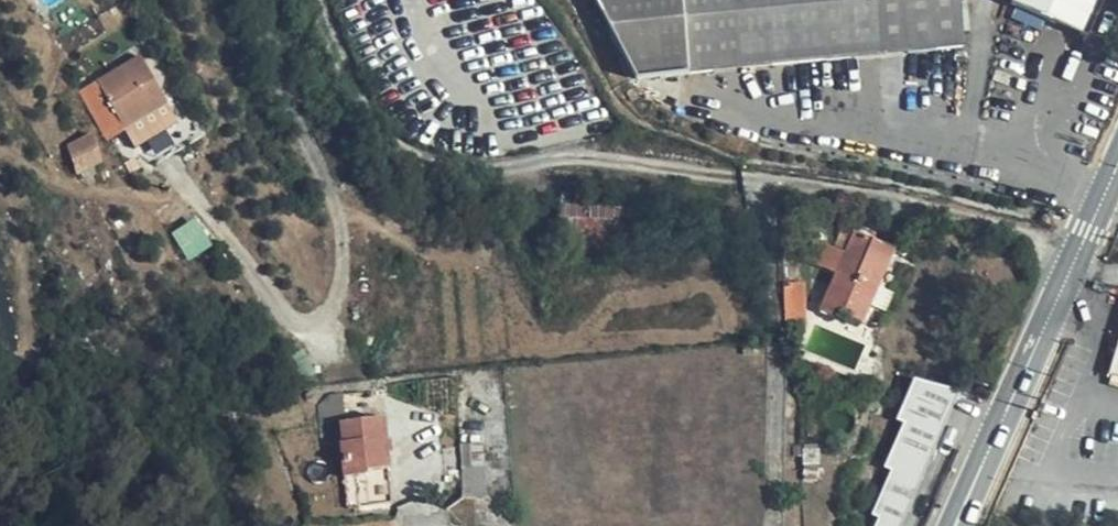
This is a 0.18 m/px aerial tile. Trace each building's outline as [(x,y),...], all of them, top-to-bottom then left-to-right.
[(46,8),(55,0),(39,0),(46,8)] [(598,1),(638,78),(963,46),(959,0),(598,0),(598,1)] [(1012,2),(1086,34),(1101,0),(1012,0),(1012,2)] [(168,102),(142,57),(99,81),(125,125),(168,102)] [(116,130),(125,125),(99,81),(90,86),(116,130)] [(168,102),(125,125),(135,142),(177,119),(168,102)] [(103,161),(94,136),(70,147),(79,173),(103,161)] [(583,195),(561,193),(558,249),(632,253),(633,230),(635,229),(636,208),(583,204),(583,195)] [(177,229),(193,256),(215,243),(199,216),(177,229)] [(854,233),(843,228),(834,247),(845,253),(854,233)] [(892,250),(854,233),(845,253),(819,309),(840,318),(842,312),(862,321),(869,304),(877,287),(892,250)] [(803,321),(802,283),(784,284),(785,322),(803,321)] [(892,294),(877,287),(869,304),(884,310),(892,294)] [(954,388),(921,377),(869,525),(905,525),(954,388)] [(340,422),(338,393),(329,394),(319,404),(321,423),(340,422)] [(390,501),(382,417),(340,422),(321,423),(323,444),(341,442),(348,505),(390,501)] [(817,435),(816,419),(806,420),(807,435),(817,435)] [(483,468),(482,444),(461,444),(462,468),(483,468)] [(484,496),(483,468),(462,468),(463,496),(484,496)]
